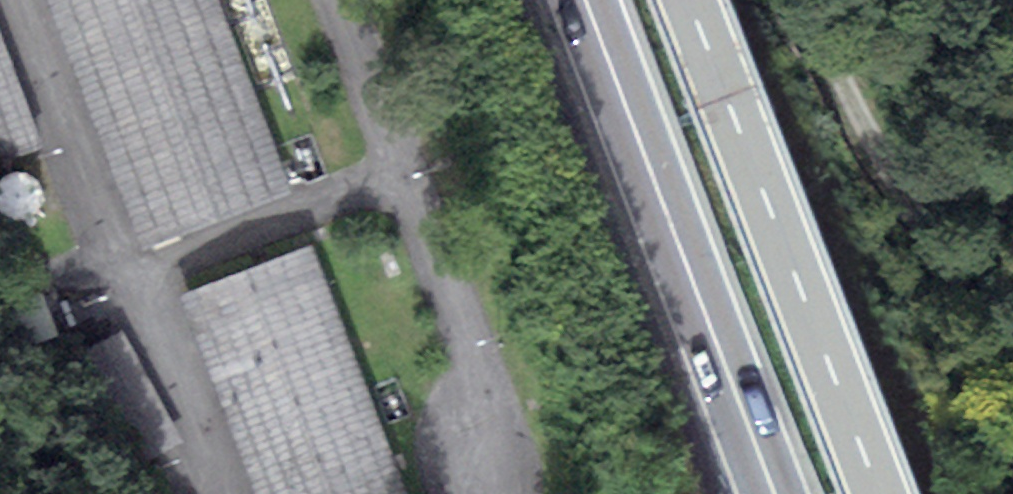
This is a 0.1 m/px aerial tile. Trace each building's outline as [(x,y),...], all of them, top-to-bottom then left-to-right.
[(296,193),(221,0),(42,0),(141,254),(296,193)] [(0,35),(0,168),(46,150),(0,35)] [(313,243),(177,296),(255,493),(412,493),(313,243)] [(62,335),(44,293),(14,305),(31,348),(62,335)] [(183,441),(122,329),(86,348),(146,461),(183,441)]
